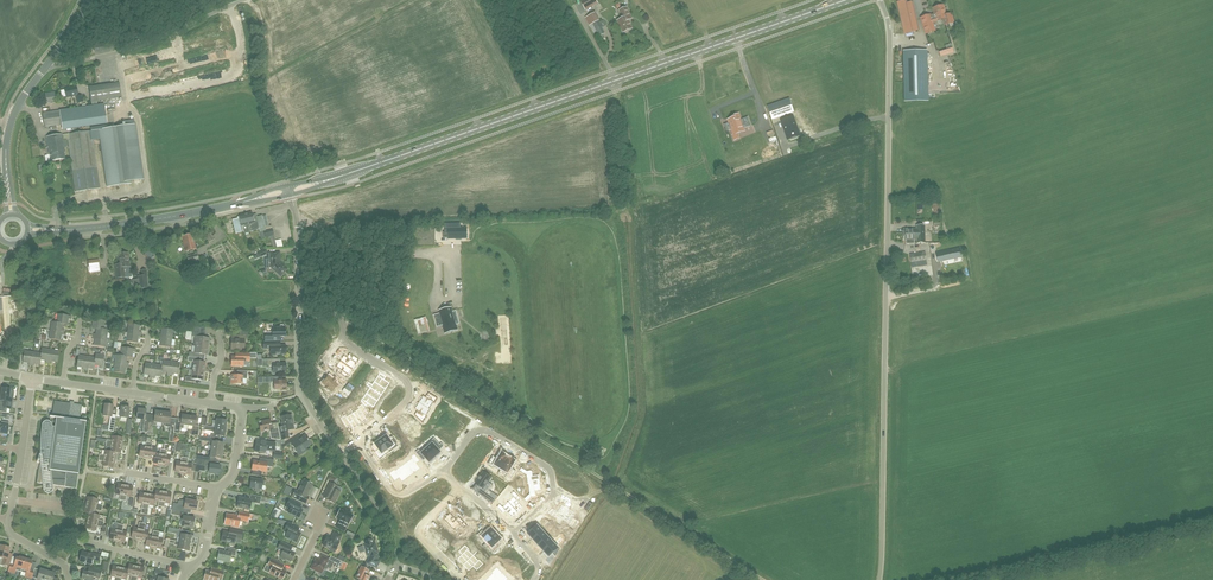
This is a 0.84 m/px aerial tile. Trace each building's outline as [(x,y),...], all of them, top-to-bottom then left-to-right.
[(586,10),(597,3),(596,0),(585,0),(581,2),(586,10)] [(903,29),(904,34),(920,30),(913,2),(907,3),(906,0),(904,0),(905,0),(897,2),(903,29)] [(951,13),(946,15),(943,5),(933,8),(934,13),(921,18),(926,34),(936,31),(933,23),(943,19),(945,25),(954,22),(951,13)] [(624,21),(627,20),(631,18),(626,7),(619,10),(622,18),(624,21)] [(623,32),(624,31),(625,32),(627,31),(627,30),(631,28),(627,20),(624,21),(622,18),(618,20),(623,32)] [(599,20),(593,24),(596,30),(602,27),(599,20)] [(134,26),(136,38),(143,37),(142,25),(134,26)] [(953,47),(939,51),(941,57),(954,52),(953,47)] [(905,101),(928,101),(927,51),(904,52),(905,101)] [(942,73),(946,73),(946,77),(950,77),(950,74),(948,74),(948,69),(942,69),(942,73)] [(120,83),(89,87),(91,102),(122,97),(120,83)] [(76,87),(65,89),(66,97),(76,95),(78,103),(83,102),(82,95),(78,96),(76,87)] [(44,104),(56,102),(55,92),(43,94),(44,104)] [(296,94),(284,98),(290,118),(303,115),(296,94)] [(790,99),(767,107),(771,118),(794,110),(790,99)] [(107,120),(104,104),(43,113),(45,127),(62,125),(62,127),(107,120)] [(743,126),(746,125),(743,119),(741,120),(739,114),(733,116),(733,118),(727,120),(729,123),(731,130),(733,135),(732,135),(734,140),(739,138),(738,134),(741,133),(745,131),(744,128),(743,126)] [(798,136),(793,120),(783,124),(788,140),(798,136)] [(135,124),(100,130),(108,187),(131,184),(130,181),(143,179),(135,124)] [(100,189),(97,168),(91,131),(46,137),(48,150),(47,150),(47,155),(50,155),(50,161),(65,158),(64,152),(65,152),(63,141),(68,140),(75,192),(100,189)] [(252,213),(239,216),(242,226),(247,225),(249,232),(259,229),(265,227),(262,217),(257,218),(259,224),(258,224),(255,215),(253,216),(252,213)] [(443,238),(448,238),(448,239),(457,239),(457,240),(462,240),(461,223),(445,224),(445,232),(443,232),(443,238)] [(925,243),(925,225),(925,223),(917,223),(917,229),(904,229),(904,232),(904,237),(904,240),(915,240),(915,243),(925,243)] [(264,231),(266,238),(270,237),(273,247),(277,246),(274,236),(273,229),(264,231)] [(942,230),(932,231),(932,239),(942,238),(942,230)] [(209,244),(215,240),(210,231),(204,234),(209,244)] [(196,249),(192,234),(182,237),(186,252),(196,249)] [(959,248),(936,253),(938,261),(961,256),(959,248)] [(152,259),(155,255),(149,251),(146,255),(152,259)] [(120,271),(124,271),(124,267),(129,267),(128,253),(119,254),(120,265),(120,271)] [(189,263),(199,260),(197,253),(187,256),(189,263)] [(271,267),(280,263),(280,253),(270,253),(270,256),(268,256),(268,264),(267,264),(266,265),(266,266),(268,268),(271,267)] [(911,262),(927,260),(926,253),(910,255),(911,262)] [(195,275),(203,273),(200,263),(192,265),(195,275)] [(280,263),(271,267),(281,276),(287,269),(280,263)] [(116,278),(125,277),(124,271),(120,271),(120,265),(115,265),(116,278)] [(142,270),(142,277),(138,277),(139,289),(148,288),(146,270),(142,270)] [(412,339),(431,336),(426,306),(408,309),(412,339)] [(437,327),(444,325),(446,334),(457,331),(456,325),(460,324),(456,311),(452,312),(451,307),(439,310),(440,313),(434,315),(437,327)] [(57,323),(63,324),(68,324),(68,319),(70,319),(71,316),(58,314),(57,323)] [(92,328),(108,330),(103,329),(104,321),(91,319),(91,322),(93,322),(92,328)] [(52,322),(51,330),(64,332),(64,330),(62,330),(63,324),(57,323),(52,322)] [(128,333),(141,335),(141,332),(139,332),(140,326),(129,324),(128,333)] [(265,341),(273,341),(274,341),(274,337),(285,337),(285,332),(284,326),(272,327),(272,324),(268,324),(268,329),(272,329),(272,333),(265,333),(265,341)] [(190,332),(192,332),(191,336),(197,337),(196,345),(208,347),(209,338),(205,338),(204,334),(199,333),(200,328),(191,327),(190,332)] [(94,334),(94,337),(107,339),(108,330),(92,328),(97,329),(96,334),(94,334)] [(159,337),(172,338),(173,330),(162,329),(161,335),(159,334),(159,337)] [(64,332),(51,330),(50,339),(61,340),(61,334),(63,335),(64,332)] [(240,331),(240,335),(239,335),(239,339),(232,339),(232,349),(244,349),(244,342),(248,342),(248,331),(240,331)] [(123,336),(127,337),(126,341),(137,343),(138,337),(141,337),(141,335),(128,333),(124,332),(123,336)] [(107,339),(94,337),(93,339),(96,339),(95,345),(106,347),(107,339)] [(171,347),(172,338),(159,337),(158,339),(161,340),(160,346),(171,347)] [(271,355),(286,355),(285,346),(277,346),(277,345),(273,345),(273,341),(265,341),(263,341),(263,348),(270,348),(271,355)] [(189,357),(198,358),(199,358),(200,354),(207,355),(208,347),(196,345),(195,353),(189,352),(189,357)] [(116,355),(132,357),(133,351),(135,352),(136,349),(122,347),(121,356),(116,355)] [(49,363),(51,350),(42,349),(42,354),(41,360),(46,361),(46,363),(49,363)] [(51,350),(49,363),(51,363),(51,361),(58,362),(59,351),(51,350)] [(32,365),(33,353),(25,351),(23,362),(29,363),(29,365),(32,365)] [(41,360),(42,354),(33,353),(32,365),(34,366),(34,364),(40,365),(41,360)] [(257,353),(250,353),(236,353),(236,357),(231,357),(231,366),(243,366),(243,361),(249,361),(249,358),(256,358),(257,353)] [(87,357),(85,370),(88,370),(88,368),(94,369),(96,354),(96,358),(87,357)] [(96,354),(94,369),(95,365),(100,366),(100,368),(103,368),(104,355),(96,354)] [(349,354),(347,358),(344,356),(340,361),(352,370),(359,360),(349,354)] [(115,364),(128,365),(129,363),(126,362),(127,357),(132,357),(116,355),(115,364)] [(87,357),(79,356),(77,367),(83,368),(83,369),(85,370),(87,357)] [(206,362),(199,362),(198,361),(198,358),(189,357),(188,357),(188,361),(194,362),(193,370),(204,371),(206,362)] [(257,366),(267,366),(272,366),(272,372),(286,372),(286,363),(274,363),(274,359),(257,359),(257,366)] [(162,366),(162,372),(167,373),(167,375),(169,375),(172,362),(163,361),(162,366)] [(339,369),(336,372),(346,379),(352,370),(340,361),(336,367),(339,369)] [(172,362),(169,375),(172,376),(172,373),(178,374),(180,363),(172,362)] [(152,378),(154,365),(145,363),(144,374),(150,375),(149,378),(152,378)] [(128,365),(115,364),(114,372),(125,374),(126,368),(128,368),(128,365)] [(154,365),(152,378),(154,378),(155,376),(161,377),(162,372),(162,366),(154,365)] [(204,371),(193,370),(192,377),(186,377),(185,381),(195,383),(195,379),(203,380),(204,371)] [(247,379),(248,371),(240,371),(240,376),(231,375),(231,384),(243,384),(243,378),(247,379)] [(384,379),(385,377),(380,373),(374,382),(385,389),(389,383),(384,379)] [(325,387),(325,388),(328,391),(329,390),(331,393),(334,390),(336,388),(338,386),(336,383),(337,381),(334,378),(332,380),(329,376),(322,384),(325,387)] [(270,382),(274,382),(274,390),(281,389),(281,391),(286,391),(286,380),(282,380),(282,377),(270,377),(263,377),(264,382),(270,381),(270,382)] [(370,388),(381,395),(385,389),(374,382),(372,385),(368,382),(367,385),(370,388)] [(377,401),(381,395),(370,388),(366,393),(377,401)] [(1,400),(9,401),(12,401),(12,400),(9,399),(10,390),(2,389),(1,400)] [(361,401),(366,406),(367,403),(369,404),(373,407),(377,401),(366,393),(361,401)] [(423,397),(422,397),(419,401),(420,402),(419,403),(429,409),(433,403),(435,404),(438,399),(429,393),(426,398),(425,397),(424,396),(423,397)] [(12,401),(9,401),(1,400),(1,402),(0,402),(0,412),(4,413),(4,408),(11,409),(12,401)] [(68,419),(70,403),(54,401),(52,417),(68,419)] [(78,404),(70,403),(68,419),(80,421),(82,405),(78,404)] [(429,409),(419,403),(419,404),(418,403),(415,407),(416,408),(415,409),(416,410),(418,411),(415,416),(423,424),(428,417),(427,416),(431,410),(429,409)] [(110,417),(108,431),(114,432),(116,415),(112,414),(113,406),(105,404),(103,416),(110,417)] [(356,405),(350,409),(360,424),(364,422),(363,422),(367,420),(366,419),(364,416),(368,414),(362,404),(358,407),(356,405)] [(129,408),(121,407),(120,417),(128,418),(129,408)] [(149,422),(145,421),(146,410),(138,409),(137,419),(141,419),(139,429),(141,429),(140,432),(147,433),(147,431),(149,422)] [(345,415),(341,418),(347,427),(351,425),(353,427),(353,428),(357,426),(357,427),(360,424),(350,409),(344,413),(345,415)] [(155,411),(154,422),(149,421),(149,422),(147,431),(151,432),(152,425),(156,426),(156,422),(162,423),(163,412),(155,411)] [(174,433),(175,425),(175,423),(170,423),(171,413),(163,412),(162,423),(165,423),(165,426),(170,427),(170,434),(173,434),(174,433)] [(447,428),(445,431),(449,434),(452,431),(453,431),(455,433),(463,422),(456,416),(455,417),(451,414),(448,419),(452,422),(447,428)] [(188,426),(189,416),(182,415),(180,426),(175,425),(174,433),(179,434),(180,428),(183,428),(183,425),(188,426)] [(292,415),(291,415),(281,417),(283,427),(279,427),(282,440),(289,438),(287,430),(292,429),(291,425),(293,425),(292,424),(294,424),(292,415)] [(86,422),(86,421),(80,421),(68,419),(52,417),(50,416),(50,417),(51,417),(50,422),(48,421),(46,421),(44,422),(43,423),(42,425),(42,430),(41,435),(41,440),(40,445),(40,450),(40,455),(41,455),(42,448),(47,449),(46,459),(69,462),(70,452),(81,453),(86,422)] [(189,416),(188,426),(192,426),(192,430),(195,430),(194,436),(198,436),(199,427),(195,426),(197,417),(189,416)] [(259,422),(261,432),(269,430),(270,434),(271,439),(281,440),(279,432),(277,423),(271,424),(271,419),(262,421),(262,422),(259,422)] [(407,419),(400,423),(409,435),(417,429),(421,432),(425,428),(417,420),(411,425),(408,420),(407,419)] [(215,427),(225,429),(226,421),(217,420),(215,427)] [(7,435),(9,423),(1,421),(1,425),(0,431),(0,434),(7,435)] [(397,432),(391,436),(397,443),(409,435),(400,423),(400,424),(401,424),(394,428),(395,430),(397,432)] [(225,429),(215,427),(205,426),(204,430),(215,432),(214,435),(211,434),(210,438),(219,440),(220,436),(224,437),(225,429)] [(393,439),(390,441),(389,439),(386,435),(385,436),(384,435),(381,437),(382,438),(380,440),(387,450),(391,447),(392,450),(397,446),(395,444),(397,443),(393,439)] [(106,443),(121,446),(123,438),(112,436),(111,441),(106,440),(106,443)] [(290,441),(291,444),(297,453),(300,457),(308,451),(306,448),(310,444),(305,436),(302,438),(300,436),(293,440),(292,439),(290,441)] [(442,436),(439,440),(444,444),(447,440),(442,436)] [(211,450),(222,451),(223,444),(210,442),(210,438),(200,437),(199,440),(209,442),(209,445),(212,446),(211,450)] [(434,439),(426,447),(435,458),(437,456),(438,457),(441,454),(440,453),(441,452),(440,451),(437,448),(440,445),(434,439)] [(374,444),(376,448),(378,450),(374,452),(379,459),(385,455),(383,452),(387,450),(380,440),(378,441),(377,440),(374,442),(374,443),(374,444)] [(274,451),(275,443),(256,441),(255,452),(265,453),(265,450),(274,451)] [(147,458),(149,442),(146,442),(145,446),(140,446),(139,456),(147,458)] [(149,442),(147,458),(154,459),(155,453),(156,448),(151,448),(152,443),(149,442)] [(121,446),(106,443),(105,446),(110,447),(109,451),(105,450),(120,453),(121,446)] [(164,444),(164,449),(161,465),(169,466),(171,455),(166,455),(167,450),(166,450),(167,444),(164,444)] [(426,447),(420,451),(419,450),(416,453),(421,459),(424,457),(426,459),(430,463),(430,462),(431,463),(434,460),(434,459),(435,458),(426,447)] [(40,454),(39,454),(39,457),(38,459),(37,462),(38,460),(40,460),(37,483),(43,484),(43,489),(44,491),(46,493),(48,493),(50,493),(52,492),(53,490),(53,488),(53,485),(76,488),(78,474),(81,453),(70,452),(69,462),(46,459),(47,449),(42,448),(41,455),(40,455),(40,454)] [(161,465),(164,449),(160,449),(159,454),(155,453),(154,459),(154,464),(161,465)] [(120,453),(105,450),(104,455),(99,454),(99,457),(114,460),(115,453),(120,453)] [(221,459),(222,451),(211,450),(210,457),(221,459)] [(508,458),(506,457),(506,456),(502,453),(500,456),(498,459),(493,456),(488,465),(493,468),(495,466),(501,470),(508,458)] [(414,473),(420,469),(416,463),(420,461),(415,454),(411,457),(412,459),(407,463),(414,473)] [(114,460),(99,457),(98,461),(103,461),(102,466),(113,468),(114,460)] [(175,472),(182,473),(185,458),(182,457),(181,462),(176,461),(175,472)] [(185,458),(182,473),(190,474),(192,464),(187,463),(188,458),(185,458)] [(511,459),(510,460),(508,458),(501,470),(508,474),(506,476),(507,476),(511,479),(516,471),(512,468),(514,464),(516,462),(511,459)] [(253,462),(252,470),(260,471),(266,471),(266,466),(272,467),(273,460),(266,459),(265,463),(259,462),(253,462)] [(207,461),(204,460),(203,466),(210,467),(209,473),(219,475),(220,466),(211,465),(211,461),(207,461)] [(414,473),(407,463),(401,467),(408,477),(414,473)] [(402,482),(408,477),(401,467),(395,471),(394,470),(389,473),(395,481),(399,478),(402,482)] [(527,471),(522,468),(520,471),(526,475),(528,485),(528,484),(540,483),(541,483),(540,475),(533,476),(533,472),(531,471),(527,471)] [(488,482),(491,478),(489,477),(490,476),(485,473),(485,474),(484,473),(476,484),(477,484),(479,486),(475,491),(484,497),(489,490),(485,487),(488,482)] [(264,486),(265,481),(251,479),(250,488),(261,490),(262,485),(264,486)] [(298,492),(295,491),(292,497),(306,503),(309,498),(307,497),(312,485),(310,485),(310,482),(307,481),(305,482),(303,481),(298,492)] [(326,500),(334,503),(340,492),(335,490),(337,486),(330,483),(323,497),(327,499),(326,500)] [(532,497),(536,497),(535,491),(541,490),(540,483),(528,484),(528,485),(530,494),(524,499),(527,502),(532,497)] [(123,501),(125,485),(117,484),(116,495),(120,496),(119,500),(123,501)] [(131,497),(132,491),(133,487),(125,485),(123,501),(126,501),(127,496),(131,497)] [(292,489),(286,486),(283,493),(289,496),(292,489)] [(155,495),(154,501),(158,502),(158,507),(161,507),(163,492),(156,491),(155,495)] [(163,492),(161,507),(164,508),(165,503),(169,504),(171,493),(163,492)] [(508,502),(508,503),(518,513),(521,510),(520,510),(523,507),(521,505),(517,501),(520,498),(514,492),(511,495),(514,498),(508,502)] [(144,515),(147,494),(140,493),(138,503),(143,504),(142,509),(141,514),(144,515)] [(488,501),(493,504),(498,497),(493,493),(488,501)] [(154,501),(155,495),(147,494),(144,515),(147,515),(149,505),(153,506),(154,501)] [(260,504),(261,497),(250,495),(249,499),(239,497),(237,506),(245,508),(244,509),(250,510),(251,503),(260,504)] [(86,505),(102,508),(103,505),(97,504),(98,499),(87,497),(86,505)] [(288,513),(299,518),(303,510),(300,509),(302,505),(290,499),(284,510),(288,513)] [(184,508),(192,510),(196,511),(197,502),(185,500),(184,505),(177,504),(176,511),(180,512),(183,513),(184,508)] [(462,518),(467,524),(473,519),(469,515),(470,515),(473,511),(471,509),(472,508),(468,503),(466,504),(464,501),(457,507),(464,514),(465,516),(462,518)] [(500,505),(497,508),(502,514),(506,511),(510,516),(512,518),(514,515),(515,516),(518,513),(508,503),(503,507),(500,505)] [(89,513),(94,514),(95,510),(101,512),(102,508),(86,505),(84,512),(89,513)] [(552,508),(547,513),(554,517),(556,515),(563,520),(569,509),(569,508),(565,505),(565,506),(562,505),(561,507),(558,512),(552,508)] [(336,517),(340,519),(336,527),(344,531),(348,523),(349,523),(352,515),(349,514),(351,510),(344,507),(342,510),(340,509),(336,517)] [(569,509),(563,520),(569,524),(569,525),(573,528),(578,521),(574,518),(576,514),(569,509)] [(87,521),(103,524),(104,521),(98,520),(99,515),(94,514),(89,513),(87,521)] [(248,522),(249,515),(239,513),(238,517),(227,515),(225,524),(238,527),(240,520),(248,522)] [(452,516),(450,514),(444,520),(455,531),(461,526),(464,529),(464,530),(468,526),(459,517),(456,520),(452,516)] [(183,516),(183,519),(181,526),(193,528),(194,519),(183,516)] [(107,525),(103,524),(87,521),(85,528),(96,531),(96,526),(102,528),(101,532),(105,533),(107,525)] [(131,538),(139,540),(142,523),(139,523),(138,529),(133,528),(131,538)] [(148,536),(150,525),(142,523),(139,540),(146,541),(148,536)] [(284,531),(287,532),(285,537),(296,542),(300,534),(296,531),(298,528),(288,523),(284,531)] [(109,539),(117,541),(120,525),(117,524),(116,530),(111,529),(109,539)] [(531,528),(532,530),(528,534),(534,540),(543,532),(536,524),(531,528)] [(552,524),(548,528),(552,533),(556,529),(552,524)] [(120,525),(117,541),(124,543),(127,532),(122,531),(123,525),(120,525)] [(483,530),(477,536),(480,539),(481,538),(486,544),(497,533),(495,530),(494,531),(491,528),(490,529),(486,533),(483,530)] [(556,529),(552,533),(557,538),(564,532),(558,528),(556,529)] [(242,538),(243,532),(231,529),(230,533),(223,532),(221,541),(234,543),(235,536),(242,538)] [(179,542),(190,544),(191,536),(188,536),(189,532),(179,530),(177,538),(180,538),(179,542)] [(153,548),(156,531),(153,531),(152,537),(148,536),(146,541),(145,546),(153,548)] [(156,531),(153,548),(160,549),(163,539),(158,538),(160,532),(156,531)] [(330,539),(327,537),(323,545),(330,549),(330,550),(334,552),(339,543),(338,543),(341,536),(334,532),(330,539)] [(543,532),(534,540),(538,546),(548,537),(543,532)] [(497,533),(486,544),(491,549),(490,550),(493,553),(499,548),(496,545),(501,541),(502,540),(499,537),(500,536),(497,533)] [(548,537),(538,546),(543,551),(553,542),(548,537)] [(372,539),(365,542),(366,547),(365,549),(367,553),(369,554),(370,557),(367,563),(372,565),(372,566),(378,568),(381,562),(377,560),(378,557),(377,553),(376,553),(377,550),(375,542),(373,543),(372,539)] [(190,544),(179,542),(175,541),(174,546),(179,547),(178,550),(189,552),(190,547),(189,547),(190,544)] [(295,553),(293,552),(290,551),(292,548),(281,542),(277,549),(282,551),(279,557),(284,560),(286,559),(291,562),(295,553)] [(549,557),(553,553),(556,556),(560,550),(553,542),(543,551),(549,557)] [(458,560),(457,560),(460,563),(461,562),(463,565),(473,555),(468,550),(469,549),(465,545),(459,551),(462,555),(459,558),(458,559),(458,560)] [(4,565),(9,566),(11,559),(7,558),(10,548),(1,546),(0,549),(0,557),(0,559),(0,565),(3,566),(4,565)] [(218,560),(224,561),(229,562),(230,556),(235,557),(237,549),(228,547),(227,552),(219,551),(218,560)] [(99,561),(100,555),(88,552),(88,553),(82,552),(80,561),(92,564),(93,560),(99,561)] [(473,555),(463,565),(469,570),(470,569),(473,566),(477,570),(479,568),(483,564),(479,560),(478,561),(473,555)] [(322,574),(324,570),(325,570),(326,570),(327,569),(328,568),(331,570),(334,562),(322,556),(320,560),(318,561),(316,560),(313,566),(313,567),(313,568),(314,569),(314,570),(319,572),(322,574)] [(21,572),(25,558),(20,557),(19,558),(17,558),(15,565),(10,564),(8,572),(15,574),(16,570),(21,572)] [(30,560),(25,558),(21,572),(26,573),(25,577),(32,578),(34,570),(30,569),(32,562),(30,561),(30,560)] [(285,574),(286,571),(282,569),(283,565),(271,559),(267,566),(272,568),(269,573),(282,579),(283,578),(284,578),(285,576),(285,574)] [(336,564),(334,567),(340,570),(343,562),(337,559),(335,563),(336,564)] [(136,566),(129,565),(128,569),(127,575),(131,576),(130,579),(133,579),(136,566)] [(120,568),(113,566),(110,576),(115,577),(114,579),(117,579),(120,568)] [(137,577),(142,578),(144,568),(136,566),(133,579),(137,579),(137,577)] [(356,578),(359,579),(368,579),(370,577),(366,575),(369,570),(361,566),(357,574),(355,578),(356,578)] [(492,572),(493,573),(499,579),(508,579),(497,567),(492,572)] [(88,572),(83,571),(81,578),(86,579),(92,579),(93,577),(99,578),(101,571),(93,569),(89,568),(88,572)] [(117,579),(121,579),(126,579),(127,575),(128,569),(120,568),(117,579)] [(216,569),(212,568),(211,572),(207,571),(204,579),(218,579),(218,577),(222,578),(224,571),(216,569)] [(36,579),(39,579),(45,579),(47,571),(40,569),(39,574),(38,575),(34,574),(33,578),(32,578),(31,579),(35,579),(36,579)] [(154,572),(153,575),(155,576),(154,579),(155,579),(169,579),(162,578),(163,574),(159,573),(160,571),(155,570),(154,572)] [(45,579),(59,579),(54,578),(55,574),(47,571),(45,579)]
